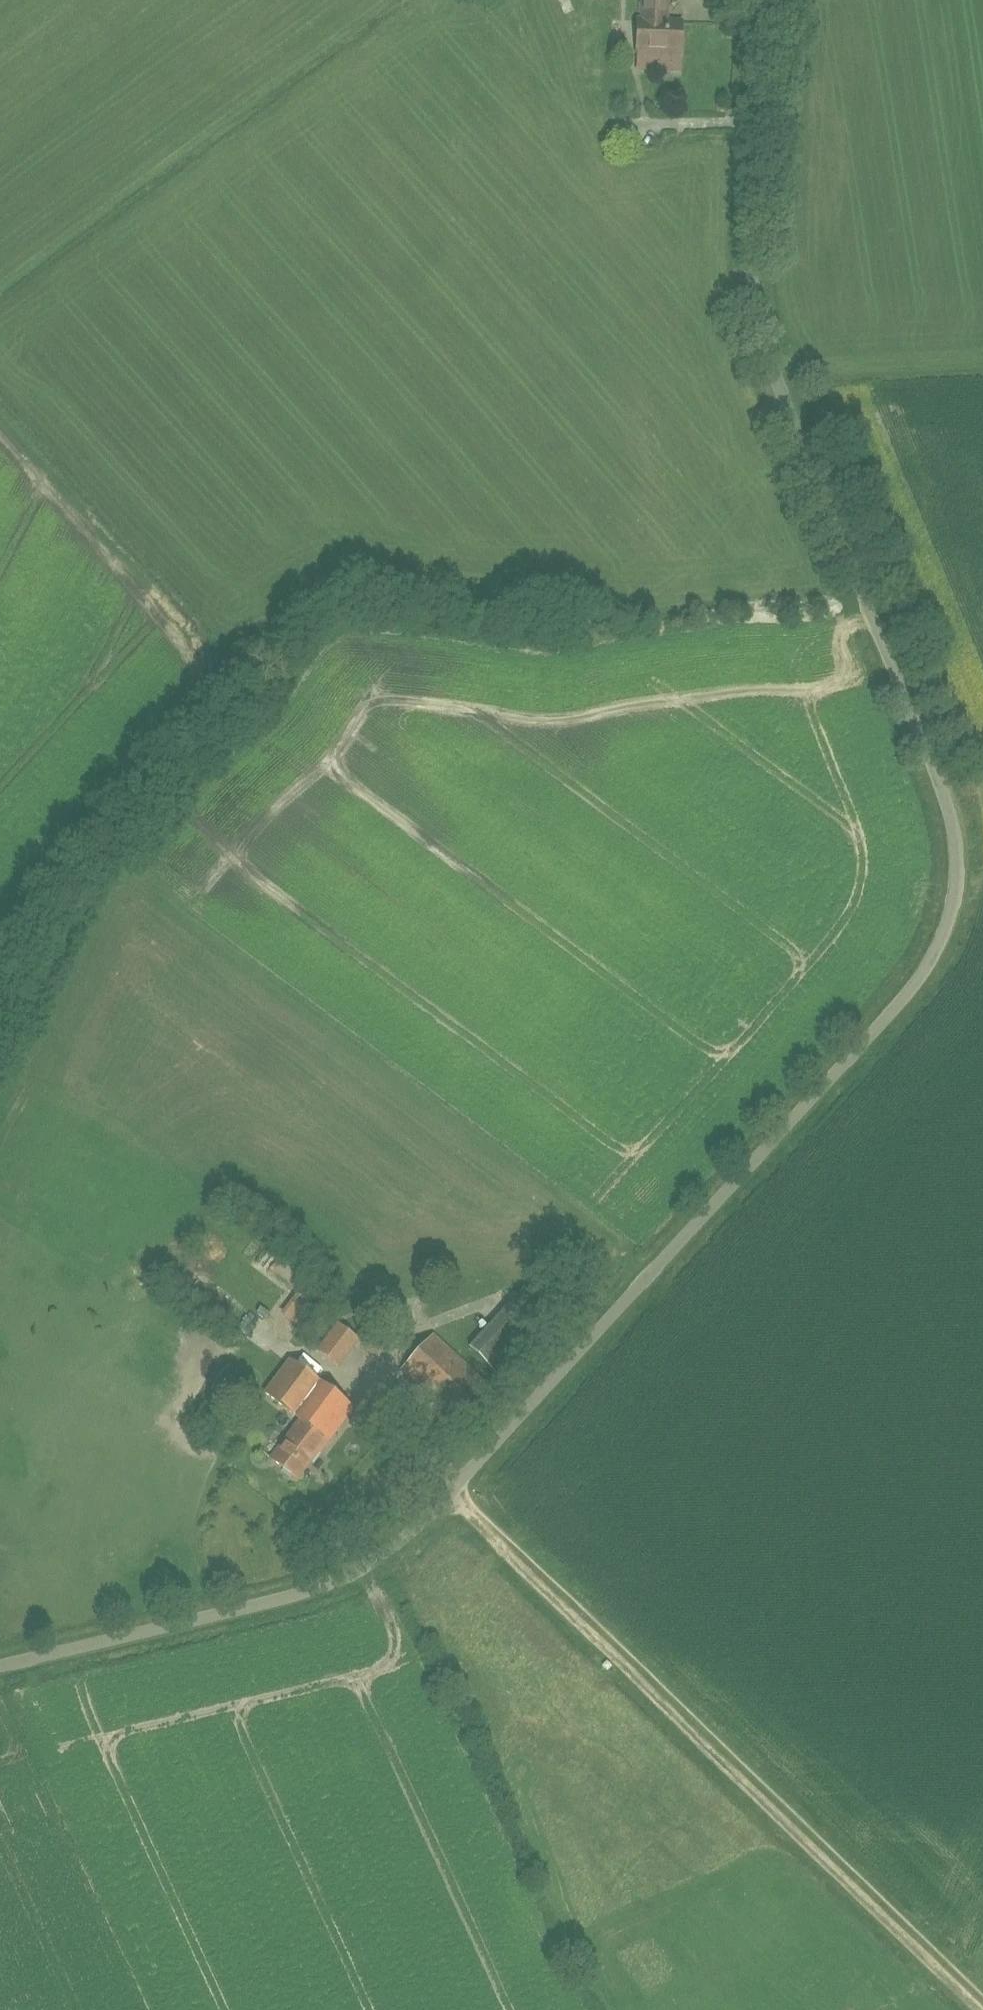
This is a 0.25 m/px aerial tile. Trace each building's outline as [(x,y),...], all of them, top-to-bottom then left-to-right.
[(637,53),(681,54),(682,22),(667,22),(668,0),(644,0),(643,21),(638,21),(637,53)] [(359,1341),(337,1324),(316,1351),(338,1368),(359,1341)] [(485,1382),(433,1334),(400,1370),(453,1418),(485,1382)] [(271,1461),(294,1478),(306,1462),(309,1464),(352,1407),(289,1359),(263,1392),(301,1421),(271,1461)]
